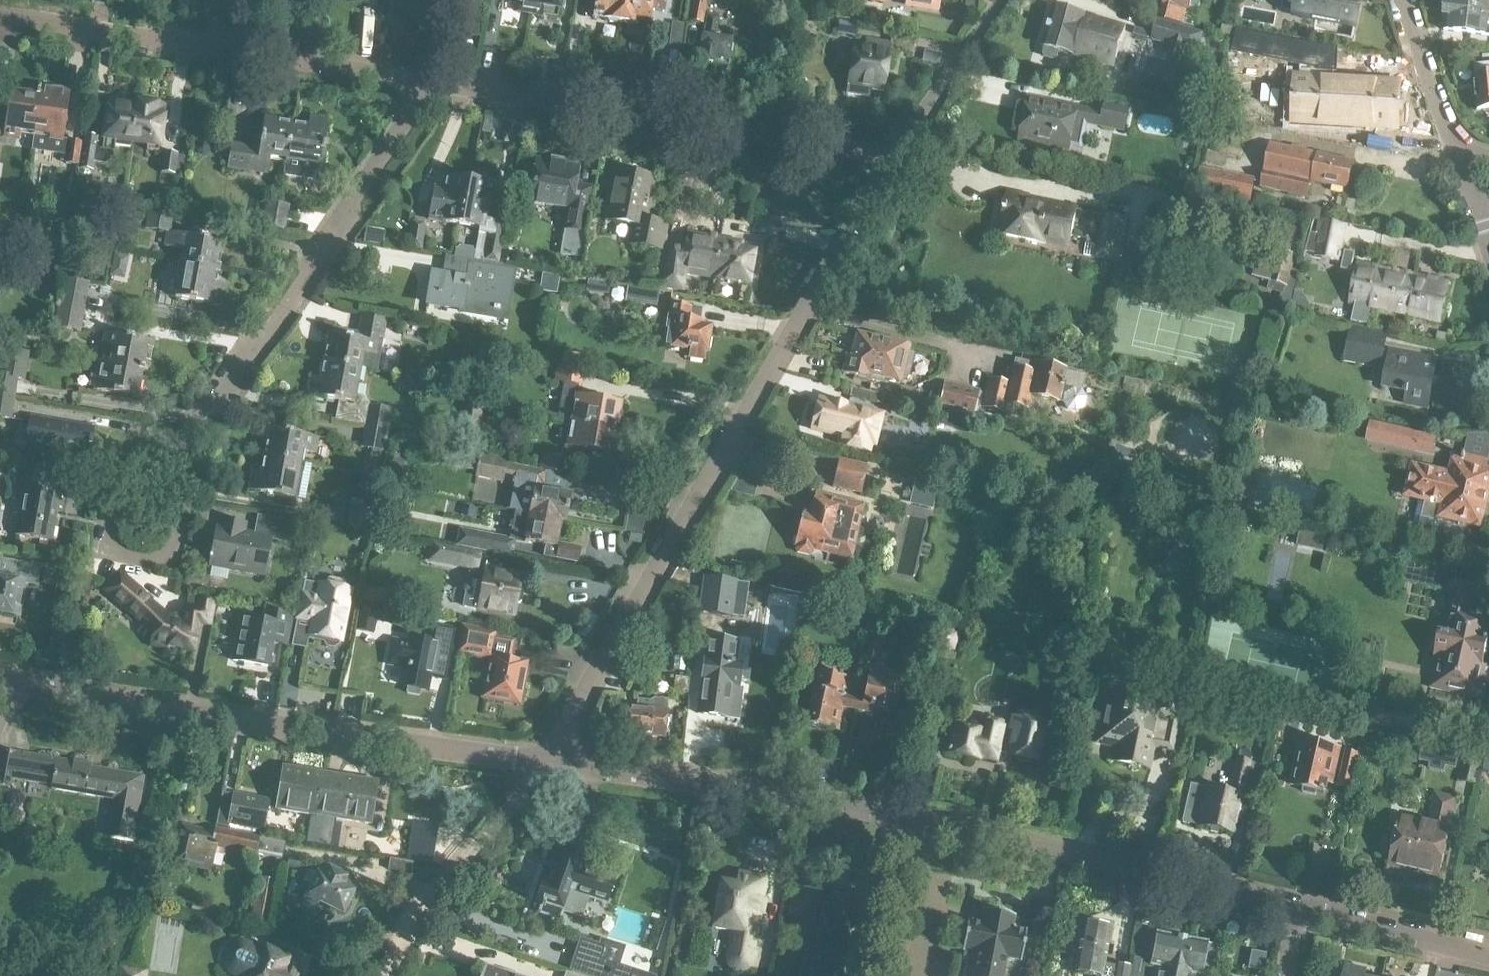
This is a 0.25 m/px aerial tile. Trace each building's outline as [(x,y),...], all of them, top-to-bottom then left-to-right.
[(530,12),(532,0),(517,0),(519,0),(517,10),(530,12)] [(530,12),(557,17),(559,7),(560,0),(532,0),(530,12)] [(607,19),(609,22),(616,23),(620,21),(621,21),(624,3),(624,0),(596,0),(594,17),(607,19)] [(623,21),(626,25),(632,26),(636,23),(649,25),(649,23),(660,25),(662,11),(664,11),(666,0),(624,0),(624,3),(621,21),(623,21)] [(690,21),(703,23),(707,0),(693,0),(690,21)] [(1164,5),(1163,5),(1161,14),(1195,25),(1202,0),(1165,0),(1164,5)] [(1293,15),(1359,27),(1364,0),(1296,0),(1293,15)] [(1448,12),(1488,17),(1488,0),(1449,0),(1448,12)] [(789,1),(787,18),(800,19),(802,3),(789,1)] [(1060,54),(1114,70),(1126,30),(1055,9),(1043,48),(1045,49),(1043,57),(1044,60),(1053,62),(1058,61),(1060,54)] [(1448,12),(1445,32),(1488,38),(1488,17),(1448,12)] [(704,34),(702,33),(698,60),(729,65),(733,38),(716,36),(719,15),(708,13),(704,34)] [(1154,40),(1168,44),(1189,50),(1190,50),(1199,52),(1204,33),(1159,20),(1156,34),(1154,40)] [(857,25),(839,21),(837,33),(854,37),(857,25)] [(1300,41),(1242,31),(1237,51),(1299,62),(1300,41)] [(858,97),(870,99),(871,88),(884,90),(892,43),(866,38),(865,47),(854,45),(848,84),(859,86),(858,97)] [(1356,51),(1300,41),(1299,62),(1298,75),(1295,74),(1292,124),(1318,126),(1318,127),(1398,131),(1401,83),(1357,81),(1358,71),(1354,71),(1356,51)] [(1476,77),(1479,112),(1483,111),(1487,116),(1488,115),(1488,63),(1475,65),(1476,77)] [(1235,82),(1224,81),(1223,90),(1234,91),(1235,82)] [(68,156),(70,140),(63,139),(70,95),(41,91),(40,97),(41,97),(35,136),(34,136),(32,151),(68,156)] [(20,133),(34,136),(35,136),(41,97),(40,97),(13,93),(6,136),(19,138),(20,133)] [(1083,145),(1087,125),(1126,133),(1131,107),(1106,101),(1104,113),(1030,97),(1020,141),(1071,152),(1073,143),(1083,145)] [(105,164),(114,158),(115,145),(132,148),(133,142),(138,104),(110,100),(104,145),(98,143),(99,137),(86,135),(84,142),(80,166),(80,169),(94,171),(95,163),(105,164)] [(138,102),(138,104),(133,142),(148,145),(147,150),(159,152),(165,106),(138,102)] [(308,125),(291,123),(286,159),(284,174),(319,180),(329,120),(309,117),(308,125)] [(228,168),(249,171),(249,166),(267,169),(266,174),(269,175),(271,157),(286,159),(291,123),(265,119),(264,120),(258,119),(253,147),(231,144),(228,168)] [(1206,124),(1197,122),(1195,128),(1205,131),(1206,124)] [(70,140),(68,156),(66,164),(80,166),(84,142),(70,140)] [(1354,164),(1272,146),(1263,188),(1307,198),(1311,182),(1348,191),(1354,164)] [(177,155),(164,153),(161,173),(175,175),(177,155)] [(730,157),(718,155),(715,167),(728,170),(730,157)] [(529,180),(531,181),(527,204),(566,212),(563,231),(565,231),(560,255),(579,258),(591,188),(575,185),(578,167),(535,159),(534,165),(531,165),(528,166),(525,167),(524,169),(523,172),(523,176),(526,179),(529,180)] [(1256,179),(1200,167),(1196,191),(1251,203),(1256,179)] [(604,221),(630,226),(626,245),(661,252),(667,224),(648,221),(656,179),(613,170),(604,221)] [(430,219),(461,224),(469,180),(447,176),(444,194),(435,193),(430,219)] [(492,184),(469,180),(461,224),(480,228),(475,260),(498,264),(507,217),(486,213),(492,184)] [(1030,195),(1009,192),(1007,205),(1001,204),(995,234),(1045,245),(1046,243),(1070,249),(1079,209),(1030,199),(1030,195)] [(285,228),(289,206),(268,201),(264,224),(285,228)] [(147,229),(169,233),(169,232),(170,232),(175,209),(151,205),(151,208),(149,219),(147,229)] [(1084,256),(1100,258),(1099,260),(1117,263),(1120,248),(1123,248),(1128,222),(1108,218),(1102,248),(1087,244),(1084,256)] [(1312,257),(1340,263),(1341,258),(1343,253),(1349,225),(1320,219),(1317,234),(1311,233),(1305,252),(1313,254),(1312,257)] [(426,225),(412,222),(408,249),(421,251),(426,225)] [(384,232),(367,230),(365,242),(383,244),(384,232)] [(170,234),(169,233),(166,248),(185,251),(183,262),(217,270),(223,242),(170,232),(170,234)] [(681,272),(715,278),(722,238),(688,232),(682,263),(664,260),(659,288),(678,290),(681,272)] [(741,241),(722,238),(715,278),(750,284),(755,250),(740,248),(741,241)] [(1252,277),(1284,286),(1288,287),(1293,271),(1297,256),(1273,248),(1271,255),(1259,252),(1252,277)] [(502,249),(501,261),(514,263),(516,252),(502,249)] [(1343,253),(1341,258),(1344,258),(1342,265),(1346,271),(1351,272),(1351,271),(1357,272),(1349,305),(1355,306),(1352,321),(1368,325),(1371,310),(1440,324),(1449,284),(1358,265),(1358,267),(1353,266),(1354,258),(1351,252),(1345,251),(1345,253),(1343,253)] [(115,253),(111,268),(126,272),(127,268),(130,256),(115,253)] [(444,274),(431,272),(426,304),(462,310),(464,302),(490,306),(496,266),(446,257),(444,274)] [(92,260),(90,274),(104,277),(107,263),(92,260)] [(217,274),(217,270),(183,262),(176,299),(220,307),(224,285),(215,283),(217,274)] [(1300,272),(1293,271),(1288,287),(1284,286),(1278,307),(1277,307),(1273,319),(1285,323),(1289,311),(1300,272)] [(558,275),(541,273),(537,293),(556,296),(558,275)] [(658,284),(659,275),(652,274),(651,282),(658,284)] [(64,279),(60,303),(85,308),(90,284),(64,279)] [(609,283),(589,280),(587,289),(608,292),(609,283)] [(644,288),(632,286),(631,296),(641,298),(641,301),(654,303),(655,291),(644,289),(644,288)] [(81,331),(85,308),(60,303),(56,327),(81,331)] [(699,323),(702,308),(670,304),(666,329),(668,330),(666,346),(689,350),(688,358),(705,361),(711,325),(699,323)] [(329,334),(324,364),(359,371),(362,353),(379,356),(387,317),(364,313),(359,336),(346,334),(347,331),(332,328),(331,333),(329,334)] [(1389,352),(1385,352),(1389,333),(1351,326),(1344,363),(1385,371),(1382,389),(1407,394),(1404,404),(1427,409),(1437,361),(1389,352)] [(911,345),(856,332),(850,356),(845,354),(841,373),(868,379),(869,376),(902,384),(903,378),(906,379),(910,376),(915,355),(913,351),(910,350),(911,345)] [(1448,334),(1438,332),(1436,341),(1446,343),(1448,334)] [(112,349),(109,362),(146,369),(148,369),(153,342),(105,333),(102,347),(112,349)] [(146,369),(109,362),(97,360),(95,375),(99,375),(96,391),(138,398),(143,371),(145,371),(146,369)] [(1059,402),(1059,401),(1063,402),(1068,409),(1076,411),(1084,406),(1086,398),(1082,391),(1085,375),(1066,371),(1067,369),(1033,361),(1033,363),(1031,371),(1013,367),(1012,367),(1008,383),(988,378),(984,393),(981,408),(1005,414),(1007,405),(1029,410),(1032,397),(1059,402)] [(337,421),(365,427),(388,431),(392,410),(369,406),(369,405),(365,398),(354,396),(359,371),(324,364),(321,378),(313,377),(309,396),(341,402),(337,421)] [(557,420),(572,423),(615,430),(619,405),(596,401),(597,397),(578,394),(582,371),(557,367),(555,381),(563,382),(557,420)] [(17,397),(21,376),(0,372),(0,394),(17,397)] [(938,409),(973,417),(980,390),(944,382),(938,409)] [(907,402),(910,390),(896,387),(893,399),(907,402)] [(850,397),(882,405),(884,396),(852,388),(850,397)] [(17,397),(0,394),(0,418),(12,420),(17,397)] [(876,447),(885,413),(818,398),(810,431),(838,438),(836,445),(871,453),(872,447),(876,447)] [(22,447),(27,448),(27,446),(90,457),(96,428),(30,418),(28,428),(20,426),(17,440),(22,447)] [(969,421),(956,418),(953,429),(966,433),(969,421)] [(1398,426),(1367,420),(1364,435),(1395,440),(1398,426)] [(611,454),(615,430),(572,423),(567,452),(587,455),(588,450),(611,454)] [(384,452),(388,431),(365,427),(361,447),(384,452)] [(270,428),(265,457),(300,463),(303,451),(315,453),(318,438),(270,428)] [(1425,432),(1421,446),(1447,452),(1451,437),(1425,432)] [(1113,449),(1117,437),(1106,436),(1102,435),(1100,446),(1113,449)] [(1129,467),(1129,466),(1131,454),(1132,450),(1115,445),(1114,450),(1112,463),(1129,467)] [(462,460),(479,464),(476,477),(503,482),(504,478),(513,480),(507,510),(512,510),(561,521),(566,522),(571,497),(541,491),(542,483),(545,484),(547,471),(539,470),(507,463),(508,459),(481,454),(464,451),(462,460)] [(1488,460),(1467,454),(1466,456),(1451,453),(1447,472),(1412,464),(1404,497),(1420,501),(1414,522),(1463,534),(1465,525),(1483,529),(1488,503),(1488,469),(1487,468),(1488,464),(1488,460)] [(542,454),(539,470),(547,471),(567,475),(569,459),(542,454)] [(294,499),(300,463),(265,457),(262,472),(253,471),(249,491),(294,499)] [(401,482),(405,460),(400,459),(391,458),(389,457),(385,479),(401,482)] [(832,487),(861,494),(868,466),(839,459),(832,487)] [(379,475),(381,467),(369,465),(368,472),(379,475)] [(22,469),(17,498),(26,499),(23,518),(18,517),(15,535),(53,542),(59,512),(63,513),(66,495),(42,491),(45,474),(22,469)] [(916,476),(913,490),(936,495),(939,481),(916,476)] [(816,490),(811,506),(808,520),(801,519),(801,520),(800,520),(798,522),(797,524),(796,526),(796,528),(796,530),(797,533),(798,533),(795,549),(797,553),(809,556),(813,554),(813,551),(852,560),(865,503),(831,495),(832,494),(816,490)] [(456,546),(482,552),(513,558),(516,543),(527,541),(556,547),(553,558),(578,562),(581,548),(557,543),(561,521),(512,510),(507,537),(459,528),(456,546)] [(211,565),(266,575),(273,540),(290,544),(294,522),(258,516),(255,532),(247,531),(248,524),(222,520),(221,528),(218,527),(211,565)] [(307,539),(309,527),(294,525),(293,536),(307,539)] [(1323,552),(1327,533),(1301,527),(1297,546),(1323,552)] [(314,540),(328,543),(330,532),(316,530),(314,540)] [(478,572),(482,552),(456,546),(431,541),(427,562),(478,572)] [(1172,549),(1168,557),(1169,562),(1177,566),(1182,564),(1186,556),(1184,551),(1177,548),(1172,549)] [(27,584),(38,586),(41,566),(0,558),(0,613),(19,616),(22,601),(24,601),(27,584)] [(465,606),(514,615),(516,601),(519,602),(521,600),(523,591),(521,589),(519,588),(521,575),(501,571),(502,564),(487,562),(485,577),(471,574),(468,589),(464,588),(464,592),(468,592),(465,606)] [(153,629),(151,646),(167,648),(167,647),(195,652),(200,624),(207,626),(209,625),(211,625),(216,600),(199,597),(198,607),(187,605),(185,616),(166,613),(143,592),(143,591),(121,571),(104,591),(139,621),(142,617),(146,618),(153,629)] [(1444,636),(1440,635),(1434,663),(1437,664),(1431,690),(1483,702),(1487,683),(1480,682),(1488,643),(1488,642),(1481,640),(1487,616),(1474,614),(1477,601),(1479,600),(1483,583),(1453,576),(1449,594),(1453,595),(1444,636)] [(75,596),(78,580),(58,577),(55,593),(75,596)] [(300,590),(294,620),(310,624),(307,636),(309,637),(309,639),(323,642),(327,647),(334,649),(339,645),(340,643),(344,644),(355,589),(347,587),(347,586),(344,580),(330,577),(324,581),(324,583),(317,581),(317,583),(305,581),(303,591),(300,590)] [(750,584),(706,578),(702,613),(732,616),(734,600),(748,601),(750,584)] [(366,587),(363,600),(388,605),(390,591),(366,587)] [(357,630),(374,634),(376,622),(379,608),(362,605),(357,630)] [(232,661),(268,667),(273,643),(288,646),(294,614),(262,608),(260,619),(241,616),(232,661)] [(457,654),(490,661),(483,695),(517,701),(525,662),(511,659),(515,641),(496,637),(498,633),(462,625),(457,654)] [(958,632),(938,628),(935,646),(955,651),(958,632)] [(432,673),(446,677),(455,633),(437,629),(434,644),(412,639),(411,645),(394,642),(390,662),(406,666),(401,689),(406,690),(405,695),(420,698),(421,693),(429,695),(432,673)] [(880,645),(868,642),(865,658),(876,661),(880,645)] [(726,643),(725,655),(712,654),(711,662),(705,661),(698,715),(739,721),(743,688),(739,688),(742,666),(746,666),(748,646),(726,643)] [(1180,715),(1189,670),(1160,664),(1153,703),(1104,694),(1094,744),(1113,748),(1110,761),(1151,770),(1155,748),(1173,752),(1180,717),(1177,717),(1178,714),(1180,715)] [(844,709),(861,712),(864,700),(847,697),(850,679),(843,677),(843,675),(839,675),(839,676),(819,672),(816,688),(819,689),(818,693),(814,692),(807,727),(839,733),(844,709)] [(870,673),(864,700),(861,712),(879,716),(880,711),(895,714),(902,679),(870,673)] [(674,692),(688,694),(690,678),(675,677),(674,692)] [(664,739),(665,729),(668,727),(668,721),(666,718),(668,700),(656,698),(651,701),(640,700),(638,700),(635,709),(628,708),(625,736),(664,739)] [(1349,720),(1358,722),(1368,723),(1368,725),(1394,730),(1397,714),(1353,704),(1349,720)] [(998,754),(1039,763),(1042,751),(1046,749),(1048,739),(1046,734),(1048,725),(1017,718),(1017,719),(1011,717),(1009,724),(986,719),(981,733),(953,727),(947,755),(979,762),(979,759),(996,763),(998,754)] [(1354,723),(1351,735),(1365,738),(1367,726),(1354,723)] [(1316,795),(1317,791),(1319,792),(1320,790),(1322,791),(1322,792),(1325,792),(1325,791),(1328,792),(1329,784),(1334,785),(1342,747),(1299,737),(1289,785),(1304,788),(1303,792),(1316,795)] [(1429,769),(1445,772),(1446,766),(1457,769),(1458,759),(1461,760),(1463,751),(1460,750),(1423,743),(1420,761),(1430,763),(1429,769)] [(12,779),(52,786),(51,789),(95,797),(95,798),(114,801),(108,836),(134,841),(145,777),(91,768),(91,765),(1,750),(0,753),(0,786),(11,788),(12,779)] [(1355,790),(1362,755),(1346,751),(1338,786),(1355,790)] [(1484,770),(1488,771),(1488,758),(1487,757),(1485,764),(1482,763),(1481,770),(1484,770)] [(1244,795),(1252,762),(1234,758),(1227,792),(1190,784),(1182,822),(1209,828),(1210,831),(1218,833),(1220,831),(1234,834),(1243,795),(1244,795)] [(1479,765),(1466,762),(1462,781),(1475,784),(1479,765)] [(276,808),(311,813),(305,844),(324,847),(326,831),(329,816),(336,774),(283,766),(276,808)] [(379,781),(336,774),(329,816),(372,823),(379,781)] [(271,799),(233,792),(227,825),(264,832),(271,799)] [(1452,820),(1457,799),(1436,794),(1429,825),(1400,818),(1387,877),(1412,883),(1414,873),(1439,879),(1451,825),(1455,826),(1456,820),(1452,820)] [(210,870),(213,853),(240,860),(242,852),(256,855),(260,838),(216,828),(215,832),(182,825),(174,862),(210,870)] [(764,837),(776,840),(778,831),(766,828),(764,837)] [(311,859),(283,855),(279,877),(294,880),(297,865),(309,868),(311,859)] [(538,912),(561,919),(563,912),(581,918),(588,897),(608,904),(615,880),(581,870),(583,865),(555,856),(548,880),(543,878),(536,901),(541,903),(538,912)] [(322,863),(302,904),(330,917),(334,910),(344,915),(359,884),(348,879),(349,877),(322,863)] [(747,968),(749,966),(751,963),(766,877),(739,872),(736,889),(719,886),(712,929),(732,932),(727,958),(727,961),(728,963),(730,966),(732,968),(734,970),(737,971),(740,971),(743,970),(747,968)] [(277,881),(259,878),(250,928),(268,931),(276,892),(278,881),(277,881)] [(963,949),(978,952),(974,975),(1002,975),(1006,957),(1021,960),(1026,932),(1011,929),(1013,915),(1005,914),(1004,914),(1003,918),(995,916),(996,913),(995,912),(986,910),(983,924),(968,922),(963,949)] [(272,916),(268,932),(285,935),(287,919),(272,916)] [(1079,943),(1075,967),(1096,971),(1095,975),(1130,975),(1131,967),(1116,964),(1116,967),(1101,965),(1107,927),(1083,922),(1082,925),(1076,924),(1073,941),(1079,943)] [(1151,964),(1154,964),(1176,968),(1178,957),(1187,958),(1191,937),(1157,931),(1157,933),(1145,931),(1143,945),(1147,945),(1145,952),(1153,953),(1151,964)] [(1178,957),(1176,968),(1199,972),(1201,964),(1212,967),(1213,959),(1216,959),(1218,946),(1205,943),(1205,940),(1191,937),(1187,958),(1178,957)] [(580,938),(568,972),(582,975),(595,975),(604,946),(580,938)] [(224,964),(227,969),(230,973),(235,975),(297,975),(301,969),(296,967),(302,955),(272,940),(267,949),(260,945),(259,946),(250,942),(245,940),(239,940),(234,942),(230,945),(226,949),(224,954),(223,959),(224,964)] [(1145,959),(1133,957),(1131,967),(1130,975),(1142,975),(1145,959)] [(1197,974),(1199,973),(1199,972),(1176,968),(1154,964),(1152,975),(1196,975),(1197,974)] [(91,965),(87,975),(106,975),(107,970),(91,965)] [(1365,969),(1347,965),(1345,975),(1364,975),(1365,969)] [(148,970),(119,966),(117,975),(148,975),(148,970)] [(485,966),(482,975),(517,975),(485,966)]
